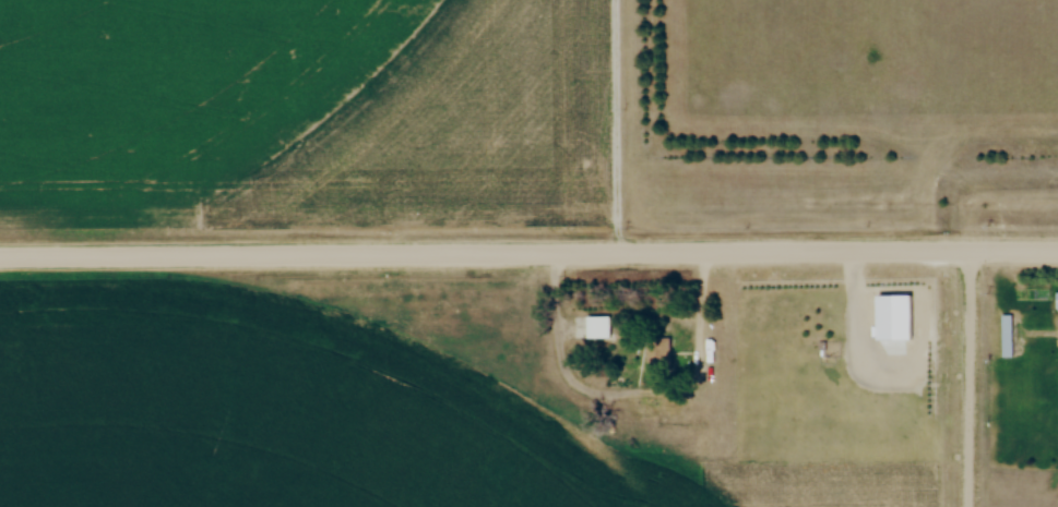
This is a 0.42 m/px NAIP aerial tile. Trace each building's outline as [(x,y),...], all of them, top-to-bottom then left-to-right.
[(1014,316),(1000,316),(1000,358),(1014,358),(1014,316)] [(583,317),(583,339),(607,339),(607,317),(583,317)] [(670,340),(647,339),(646,364),(670,365),(670,340)]
